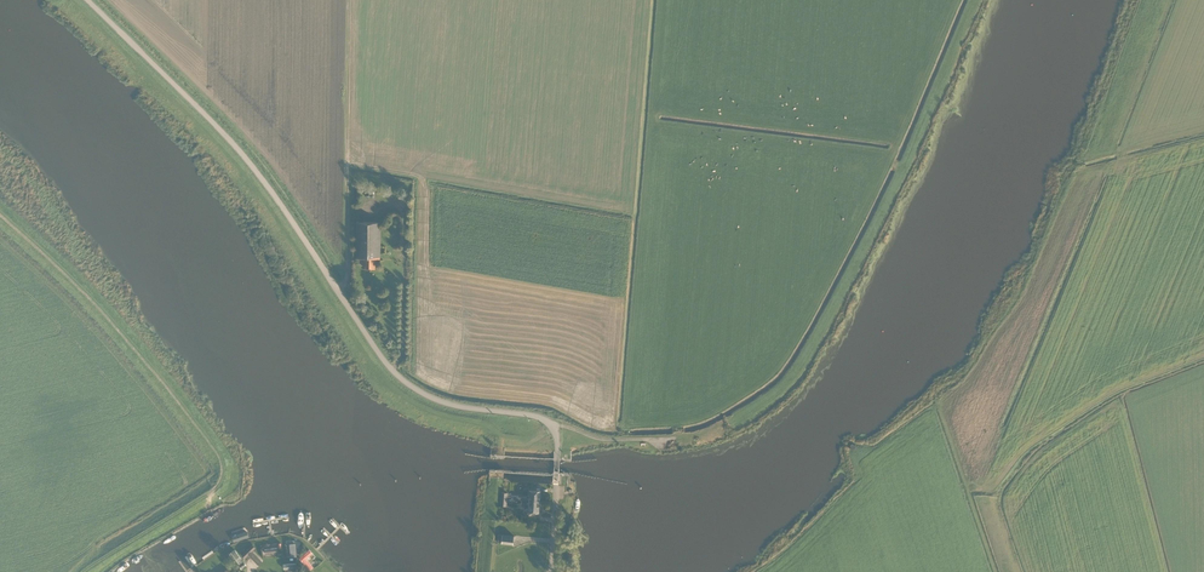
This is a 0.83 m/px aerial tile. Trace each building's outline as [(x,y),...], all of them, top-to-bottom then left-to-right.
[(357,258),(364,258),(364,268),(376,268),(376,263),(376,259),(380,259),(380,222),(357,222),(357,258)] [(522,499),(540,500),(541,490),(530,490),(529,498),(527,498),(527,496),(522,496),(522,497),(519,497),(519,496),(514,495),(514,500),(522,501),(522,499)] [(539,511),(540,500),(522,499),(522,501),(522,502),(525,502),(525,510),(539,511)] [(514,535),(503,534),(498,534),(498,542),(502,542),(513,544),(514,535)] [(252,544),(241,555),(245,558),(248,554),(258,565),(262,561),(252,551),(255,547),(252,544)] [(240,564),(244,561),(235,547),(231,550),(240,564)] [(310,569),(313,566),(306,558),(312,552),(309,549),(299,558),(310,569)]
